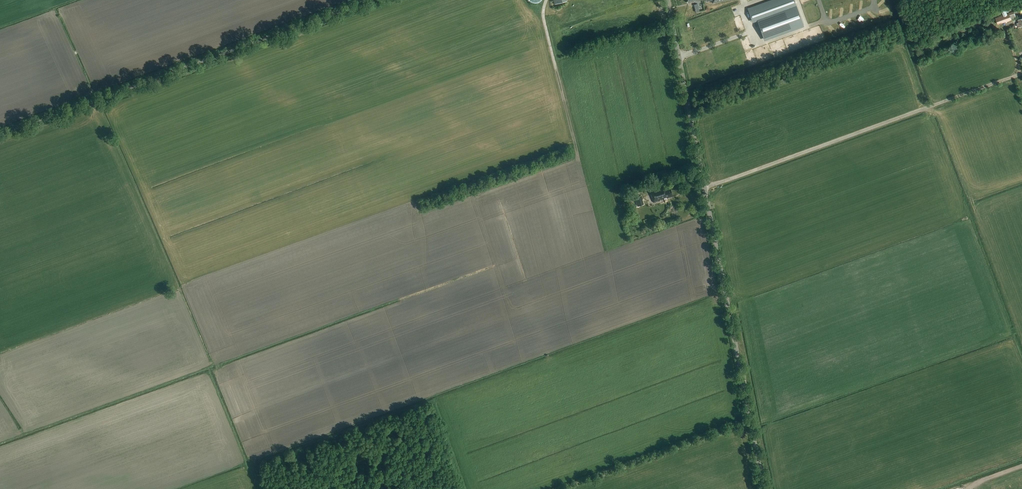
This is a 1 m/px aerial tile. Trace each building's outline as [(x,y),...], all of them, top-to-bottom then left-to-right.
[(750,12),(749,9),(748,9),(753,21),(758,20),(765,39),(803,25),(794,0),(782,0),(750,12)] [(1002,16),(995,18),(997,24),(1002,22),(1002,23),(1006,22),(1012,20),(1011,20),(1016,18),(1014,12),(1006,14),(1005,11),(1003,10),(1001,11),(1001,13),(1002,16)] [(664,187),(650,191),(653,202),(673,196),(671,189),(665,191),(664,187)] [(644,204),(641,197),(635,199),(637,206),(644,204)]
